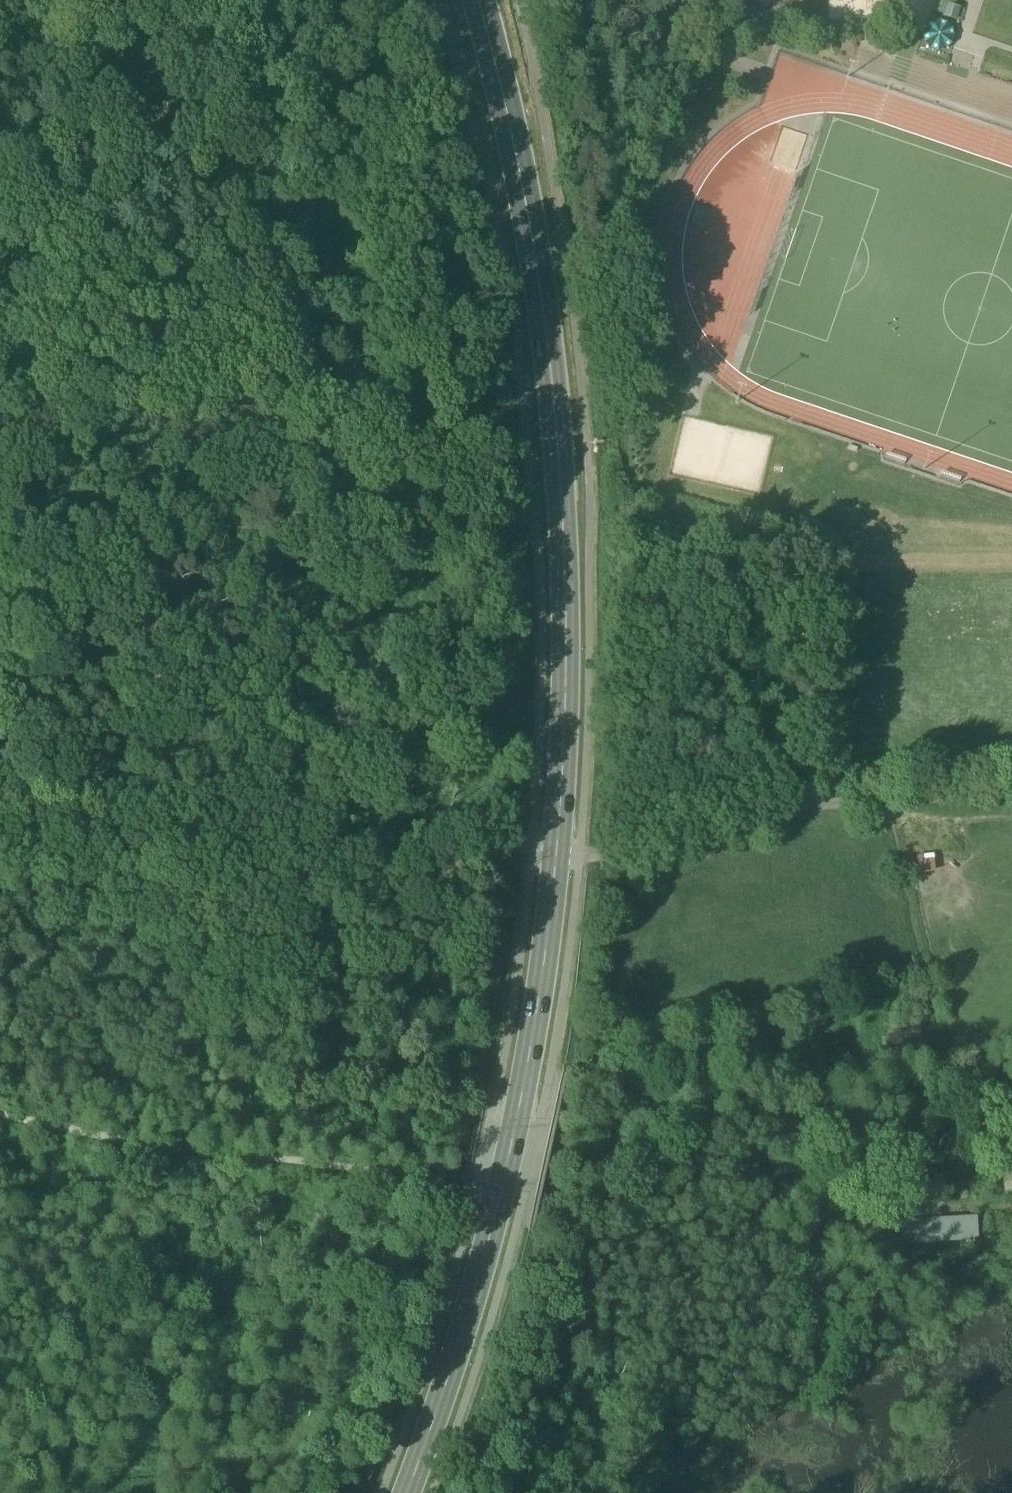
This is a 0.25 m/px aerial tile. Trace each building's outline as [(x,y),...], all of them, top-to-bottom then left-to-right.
[(919,1222),(919,1237),(914,1237),(914,1241),(919,1241),(919,1243),(961,1241),(960,1221),(919,1222)]
